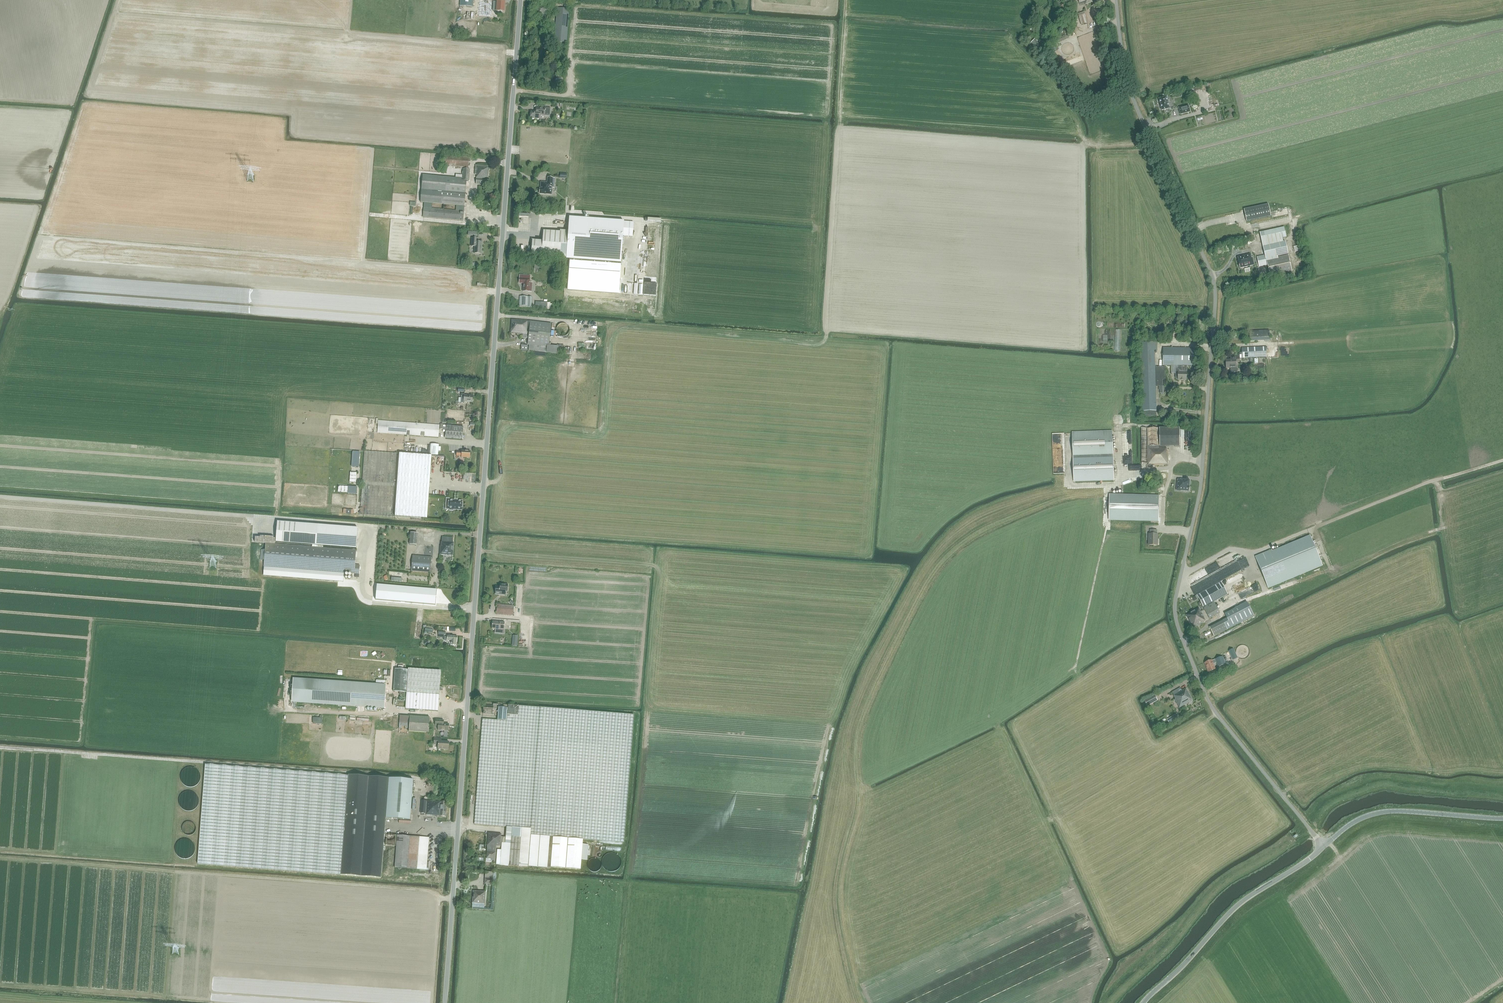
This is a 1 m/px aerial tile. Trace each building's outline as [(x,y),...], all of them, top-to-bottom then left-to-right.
[(479,15),(491,16),(492,1),(484,0),(480,0),(479,15)] [(534,4),(533,19),(547,21),(547,20),(548,10),(547,9),(547,6),(534,4)] [(1059,8),(1064,17),(1071,13),(1066,4),(1059,8)] [(554,41),(566,42),(569,10),(557,9),(554,41)] [(1078,14),(1081,25),(1087,24),(1084,12),(1078,14)] [(1065,35),(1058,38),(1059,42),(1070,38),(1068,34),(1065,35)] [(1031,43),(1040,51),(1041,53),(1044,50),(1042,49),(1045,46),(1043,44),(1043,45),(1040,42),(1039,43),(1035,39),(1031,43)] [(1167,97),(1159,99),(1162,111),(1170,109),(1167,97)] [(1188,104),(1178,107),(1180,114),(1190,112),(1188,104)] [(545,109),(538,108),(537,112),(531,112),(530,119),(540,119),(541,115),(545,115),(545,109)] [(444,155),(443,165),(468,168),(469,158),(444,155)] [(475,166),(475,175),(477,175),(476,184),(486,185),(488,167),(475,166)] [(420,202),(464,206),(466,180),(468,180),(469,170),(463,169),(462,178),(423,175),(420,202)] [(541,182),(540,189),(539,189),(539,194),(551,195),(552,188),(554,188),(555,178),(547,178),(547,182),(541,182)] [(1271,217),(1268,205),(1244,210),(1246,222),(1271,217)] [(424,208),(423,217),(463,220),(464,211),(456,210),(432,208),(424,208)] [(531,241),(530,256),(566,259),(621,263),(623,237),(633,238),(634,223),(569,218),(568,232),(560,231),(543,229),(542,241),(531,241)] [(1284,227),(1260,233),(1263,247),(1283,242),(1282,238),(1284,238),(1287,237),(1284,227)] [(475,247),(474,254),(481,254),(482,243),(478,243),(478,239),(472,238),(471,246),(475,247)] [(1265,256),(1257,257),(1259,267),(1268,265),(1267,260),(1268,259),(1278,257),(1277,256),(1288,254),(1285,242),(1283,242),(1263,247),(1265,256)] [(1243,256),(1238,257),(1240,268),(1254,265),(1252,258),(1251,258),(1251,254),(1245,255),(1245,256),(1243,256)] [(1278,257),(1268,259),(1272,276),(1292,271),(1288,255),(1278,257)] [(530,276),(520,275),(519,283),(524,283),(523,291),(532,292),(532,283),(530,283),(530,276)] [(520,296),(520,306),(532,307),(532,297),(520,296)] [(512,320),(511,333),(523,334),(523,338),(529,338),(528,345),(530,345),(529,350),(547,351),(547,352),(558,353),(559,350),(559,347),(550,346),(552,323),(530,321),(530,325),(527,325),(527,321),(512,320)] [(569,330),(569,329),(568,327),(567,326),(567,325),(565,324),(564,324),(563,324),(562,324),(560,324),(559,325),(558,325),(557,327),(556,328),(556,330),(556,331),(557,332),(557,333),(558,334),(559,335),(560,335),(562,336),(563,336),(565,336),(566,335),(567,334),(567,333),(568,332),(569,330)] [(1249,331),(1250,342),(1270,341),(1270,330),(1249,331)] [(1157,342),(1140,342),(1143,416),(1156,416),(1156,387),(1155,368),(1155,351),(1157,351),(1157,342)] [(1242,353),(1239,353),(1239,356),(1240,358),(1249,358),(1252,358),(1254,358),(1267,357),(1266,347),(1242,348),(1242,352),(1242,353)] [(1182,366),(1187,366),(1195,366),(1195,349),(1191,349),(1191,348),(1163,348),(1163,366),(1171,366),(1182,366)] [(1231,367),(1231,372),(1237,371),(1236,362),(1240,361),(1240,358),(1239,356),(1233,356),(1233,360),(1226,360),(1227,368),(1231,367)] [(1176,374),(1176,378),(1176,379),(1177,380),(1178,380),(1187,381),(1187,366),(1182,366),(1182,367),(1178,366),(1178,368),(1176,368),(1176,374)] [(1165,368),(1155,368),(1156,387),(1158,387),(1158,390),(1160,390),(1160,394),(1161,394),(1161,395),(1164,395),(1164,393),(1164,386),(1163,386),(1163,381),(1165,380),(1165,378),(1164,378),(1164,376),(1165,376),(1165,368)] [(461,394),(461,403),(463,403),(465,402),(472,403),(473,396),(465,395),(461,394)] [(378,433),(438,437),(439,425),(379,421),(378,433)] [(445,439),(462,440),(463,427),(451,426),(447,426),(446,426),(445,439)] [(1148,464),(1148,466),(1168,465),(1168,453),(1167,453),(1167,447),(1159,447),(1159,428),(1141,429),(1141,464),(1148,464)] [(1160,428),(1160,446),(1180,446),(1180,428),(1160,428)] [(1073,432),(1073,456),(1073,480),(1114,480),(1113,456),(1113,432),(1073,432)] [(431,444),(430,454),(438,455),(439,445),(431,444)] [(360,514),(392,516),(397,454),(365,451),(360,514)] [(395,516),(428,519),(432,458),(399,455),(395,516)] [(1178,479),(1177,488),(1179,488),(1181,488),(1181,490),(1189,491),(1190,486),(1189,485),(1190,479),(1181,478),(1181,479),(1178,479)] [(1109,519),(1159,521),(1159,496),(1109,494),(1109,519)] [(461,510),(462,501),(449,500),(449,499),(446,498),(446,504),(449,504),(448,509),(449,509),(449,511),(453,511),(453,509),(461,510)] [(277,521),(276,541),(316,545),(318,525),(277,521)] [(358,528),(318,525),(316,545),(356,548),(358,528)] [(1148,534),(1148,537),(1148,545),(1157,546),(1157,534),(1157,530),(1149,530),(1149,534),(1148,534)] [(1273,552),(1272,551),(1255,558),(1264,579),(1268,589),(1323,566),(1320,559),(1323,559),(1322,556),(1319,557),(1315,548),(1318,547),(1317,544),(1314,545),(1311,536),(1273,552)] [(442,537),(441,546),(440,546),(440,555),(453,556),(454,538),(442,537)] [(265,565),(265,567),(345,572),(355,573),(355,578),(359,578),(359,574),(360,574),(361,565),(356,564),(357,550),(266,543),(265,565)] [(412,570),(430,572),(432,556),(413,555),(412,570)] [(1198,604),(1200,607),(1186,615),(1193,628),(1205,621),(1204,618),(1204,617),(1201,612),(1204,610),(1207,615),(1208,615),(1210,618),(1219,613),(1217,610),(1218,610),(1213,602),(1227,594),(1220,583),(1197,595),(1200,602),(1199,603),(1198,604)] [(496,586),(495,594),(505,595),(505,592),(507,592),(508,584),(500,584),(500,586),(496,586)] [(376,585),(375,600),(435,605),(436,590),(376,585)] [(1208,627),(1213,637),(1228,629),(1253,617),(1246,602),(1223,613),(1226,618),(1208,627)] [(497,604),(496,615),(513,616),(514,605),(497,604)] [(493,622),(493,629),(504,630),(504,622),(493,622)] [(445,638),(445,641),(450,641),(450,645),(456,645),(456,641),(457,641),(457,636),(447,636),(447,638),(445,638)] [(1233,649),(1229,651),(1233,660),(1237,658),(1233,649)] [(1215,659),(1216,662),(1218,667),(1225,664),(1222,656),(1215,659)] [(1216,662),(1215,659),(1212,660),(1205,663),(1208,672),(1215,669),(1213,664),(1216,662)] [(407,693),(406,709),(438,711),(440,686),(441,671),(408,668),(408,670),(407,693)] [(395,669),(394,692),(407,693),(408,670),(395,669)] [(292,702),(384,708),(386,684),(293,678),(292,702)] [(1193,701),(1186,688),(1182,691),(1180,688),(1172,692),(1175,699),(1175,700),(1179,708),(1188,703),(1189,704),(1193,701)] [(1144,701),(1147,706),(1158,701),(1154,695),(1144,701)] [(484,706),(483,712),(483,714),(493,715),(493,709),(497,709),(497,708),(498,709),(498,704),(493,704),(493,707),(484,706)] [(501,837),(500,843),(503,843),(501,865),(528,867),(528,868),(532,868),(532,867),(562,869),(571,870),(574,870),(580,871),(583,839),(624,843),(636,722),(637,715),(518,706),(509,705),(507,721),(498,720),(483,719),(483,722),(475,825),(506,827),(505,837),(501,837)] [(498,708),(498,720),(507,721),(507,708),(498,708)] [(1177,713),(1167,719),(1169,723),(1176,719),(1179,717),(1177,713)] [(410,718),(409,733),(429,734),(430,720),(410,718)] [(438,731),(448,731),(449,724),(442,724),(442,720),(436,720),(436,726),(439,726),(438,731)] [(449,742),(448,742),(441,741),(441,738),(434,738),(434,744),(438,744),(438,749),(448,749),(448,746),(449,742)] [(412,779),(348,774),(205,764),(197,865),(381,878),(386,818),(409,820),(411,795),(412,779)] [(436,802),(422,800),(421,813),(431,814),(431,815),(445,816),(447,805),(441,804),(441,802),(436,802)] [(487,849),(486,858),(491,859),(491,860),(494,860),(496,847),(500,848),(500,843),(501,837),(501,834),(489,833),(487,849)] [(395,868),(427,870),(428,855),(429,838),(419,837),(419,838),(410,837),(398,836),(395,868)] [(620,862),(620,860),(619,858),(618,857),(617,855),(616,854),(614,853),(613,852),(611,852),(609,852),(607,853),(605,854),(604,855),(603,856),(602,858),(601,859),(601,862),(601,863),(602,865),(602,866),(604,868),(605,869),(606,870),(608,871),(610,871),(612,871),(613,870),(615,870),(617,868),(618,867),(619,865),(620,864),(620,862)] [(600,864),(600,863),(600,862),(599,860),(598,859),(597,858),(596,858),(594,857),(592,857),(591,858),(589,858),(588,859),(587,860),(587,861),(586,863),(586,864),(586,865),(586,867),(587,868),(588,869),(589,870),(590,871),(593,872),(594,871),(595,871),(597,871),(598,870),(599,868),(600,867),(600,866),(600,864)] [(473,890),(472,903),(484,904),(486,891),(473,890)]
